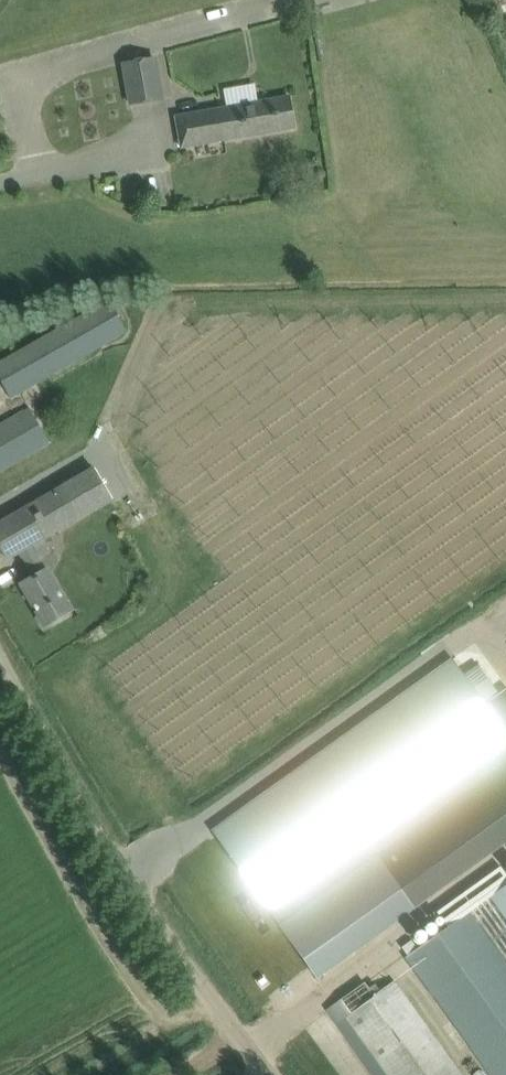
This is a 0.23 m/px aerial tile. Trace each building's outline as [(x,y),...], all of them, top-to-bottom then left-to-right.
[(124,64),(131,105),(162,100),(154,58),(124,64)] [(176,116),(182,148),(294,128),(289,96),(176,116)] [(109,301),(0,362),(0,380),(11,399),(127,333),(109,301)] [(0,426),(0,471),(49,443),(30,409),(0,426)] [(0,523),(0,547),(7,560),(19,553),(34,577),(22,584),(45,626),(64,615),(70,611),(46,570),(39,559),(38,558),(31,546),(44,539),(45,538),(112,499),(94,468),(0,523)] [(485,704),(453,659),(212,831),(267,908),(272,905),(284,922),(280,925),(317,977),(335,965),(405,915),(449,883),(505,842),(505,689),(485,704)] [(469,911),(404,959),(487,1074),(505,1074),(505,885),(469,911)] [(395,982),(374,997),(364,983),(326,1011),(372,1074),(462,1074),(395,982)]
